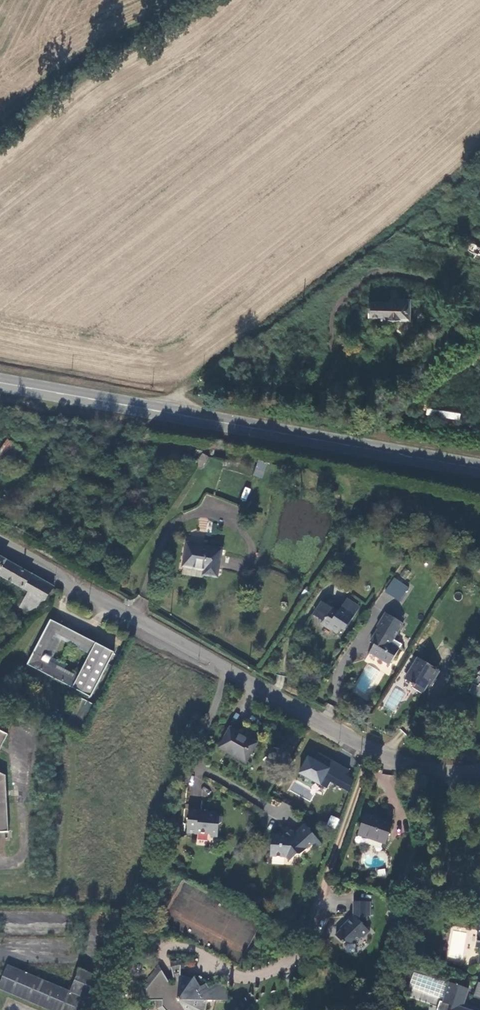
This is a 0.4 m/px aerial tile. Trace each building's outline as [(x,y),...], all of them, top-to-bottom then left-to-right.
[(467,252),(479,256),(479,248),(469,245),(467,252)] [(467,292),(479,297),(479,287),(470,283),(467,292)] [(392,301),(371,301),(371,316),(392,316),(391,319),(411,319),(411,299),(392,299),(392,301)] [(460,421),(461,412),(430,409),(429,419),(460,421)] [(8,441),(0,452),(0,461),(7,466),(20,449),(8,441)] [(194,467),(200,471),(208,458),(202,454),(194,467)] [(256,461),(254,476),(264,478),(266,462),(256,461)] [(202,576),(218,579),(224,551),(187,544),(182,567),(203,571),(202,576)] [(20,609),(31,615),(39,608),(53,588),(0,558),(0,577),(28,593),(20,609)] [(393,599),(400,589),(392,584),(386,594),(393,599)] [(347,598),(341,607),(354,615),(360,606),(347,598)] [(322,602),(320,604),(331,611),(332,609),(322,602)] [(323,623),(322,625),(336,635),(341,628),(344,630),(354,615),(341,607),(338,611),(333,608),(332,609),(331,611),(320,604),(313,616),(323,623)] [(377,627),(378,629),(369,643),(374,646),(369,654),(388,666),(399,648),(391,643),(403,623),(386,613),(377,627)] [(50,620),(27,666),(53,678),(57,670),(58,668),(48,663),(51,657),(47,655),(56,635),(71,643),(76,633),(50,620)] [(53,678),(91,697),(114,652),(76,633),(71,643),(92,653),(78,681),(57,670),(53,678)] [(428,687),(438,672),(419,659),(405,680),(413,685),(411,688),(421,694),(426,686),(428,687)] [(230,728),(219,748),(245,764),(256,745),(244,738),(245,737),(230,728)] [(351,772),(319,755),(316,760),(308,756),(298,774),(326,789),(331,781),(349,792),(356,781),(349,777),(351,772)] [(9,833),(7,777),(0,773),(0,834),(9,833)] [(189,813),(187,838),(199,838),(199,836),(210,837),(210,840),(215,840),(216,828),(218,825),(219,821),(216,821),(216,818),(201,816),(201,814),(189,813)] [(366,815),(359,835),(386,844),(393,824),(366,815)] [(334,829),(339,820),(332,816),(327,824),(334,829)] [(322,844),(305,824),(292,832),(290,829),(283,833),(268,834),(268,858),(285,858),(288,861),(296,855),(300,856),(314,845),(317,848),(322,844)] [(167,838),(164,847),(171,849),(174,840),(167,838)] [(164,847),(160,861),(167,863),(171,849),(164,847)] [(372,900),(357,902),(359,913),(347,924),(344,928),(338,934),(345,942),(347,941),(350,943),(355,944),(363,937),(365,937),(373,929),(372,928),(370,912),(373,912),(372,900)] [(181,979),(181,961),(170,963),(175,985),(181,983),(181,979)] [(104,979),(81,970),(71,992),(8,966),(0,986),(0,989),(50,1009),(91,1009),(104,979)] [(175,985),(170,986),(159,969),(143,989),(144,1001),(158,1001),(159,1007),(162,1009),(202,1009),(205,1001),(233,1002),(220,982),(207,990),(203,985),(199,988),(192,981),(191,983),(181,979),(181,983),(175,985)] [(466,1009),(468,1004),(463,1003),(468,989),(449,983),(442,1003),(439,1002),(437,1009),(468,1009),(466,1009)]
